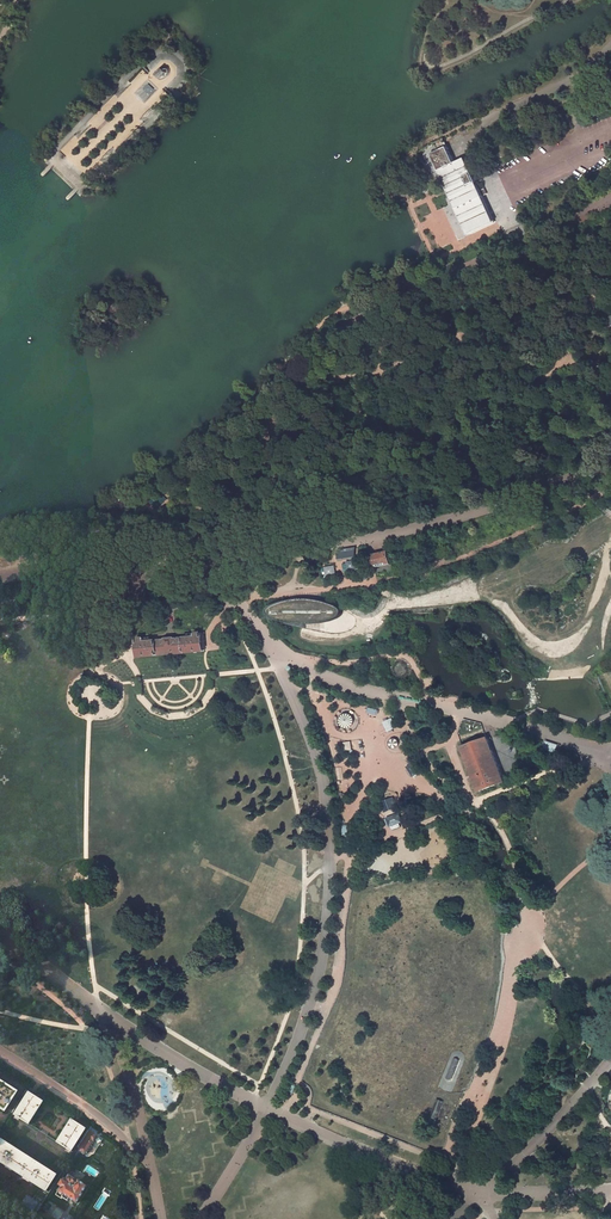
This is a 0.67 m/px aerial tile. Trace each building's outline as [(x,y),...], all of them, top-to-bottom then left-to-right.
[(149,84),(143,90),(149,95),(154,90),(149,84)] [(428,148),(419,153),(433,183),(447,176),(473,231),(495,221),(466,159),(455,164),(444,140),(444,139),(428,148)] [(338,551),(338,559),(348,558),(356,556),(356,548),(338,551)] [(379,555),(372,556),(374,566),(390,563),(388,553),(379,555)] [(306,628),(324,633),(323,623),(332,621),(335,619),(338,618),(340,616),(342,614),(343,613),(342,611),(342,610),(341,608),(338,607),(336,606),(329,603),(325,602),(320,601),(312,599),(304,599),(295,600),(285,602),(277,604),(273,606),(271,607),(269,610),(269,611),(269,612),(269,614),(270,615),(272,617),(275,619),(283,622),(286,623),(296,626),(306,628)] [(146,638),(138,639),(140,657),(205,651),(204,633),(196,633),(196,637),(188,638),(155,641),(147,642),(146,638)] [(347,729),(350,728),(352,727),(353,725),(354,723),(354,721),(354,718),(352,716),(350,715),(348,714),(346,714),(343,715),(341,717),(340,719),(340,721),(340,723),(341,726),(343,727),(345,728),(347,729)] [(397,727),(393,718),(384,723),(388,732),(397,727)] [(392,747),(393,748),(395,748),(396,748),(397,747),(398,746),(399,745),(399,743),(399,742),(398,741),(397,739),(396,739),(394,739),(392,739),(391,740),(390,742),(390,743),(390,745),(391,746),(392,747)] [(488,739),(463,748),(480,791),(504,782),(488,739)] [(413,763),(407,767),(413,777),(420,773),(413,763)] [(384,812),(397,807),(393,797),(380,802),(384,812)] [(400,813),(385,818),(388,827),(390,826),(399,823),(403,822),(400,813)] [(460,1060),(454,1058),(446,1077),(452,1080),(460,1060)] [(5,1111),(17,1092),(0,1081),(0,1108),(5,1111)] [(42,1102),(29,1093),(15,1115),(19,1118),(28,1124),(42,1102)] [(443,1102),(437,1099),(430,1117),(436,1119),(443,1102)] [(85,1129),(71,1120),(57,1142),(66,1148),(71,1151),(85,1130),(85,1129)] [(96,1135),(89,1131),(78,1147),(86,1153),(94,1141),(92,1140),(96,1135)] [(0,1139),(0,1161),(17,1172),(40,1187),(33,1199),(28,1196),(26,1196),(20,1205),(35,1214),(47,1196),(49,1192),(46,1190),(56,1175),(30,1159),(27,1157),(25,1155),(1,1140),(0,1139)] [(96,1142),(94,1141),(86,1153),(89,1154),(96,1142)] [(62,1181),(61,1180),(59,1185),(61,1186),(58,1191),(63,1195),(62,1197),(67,1200),(69,1198),(76,1203),(82,1193),(82,1192),(86,1186),(84,1184),(86,1182),(81,1179),(80,1182),(78,1180),(77,1181),(68,1175),(65,1179),(64,1178),(62,1181)]
